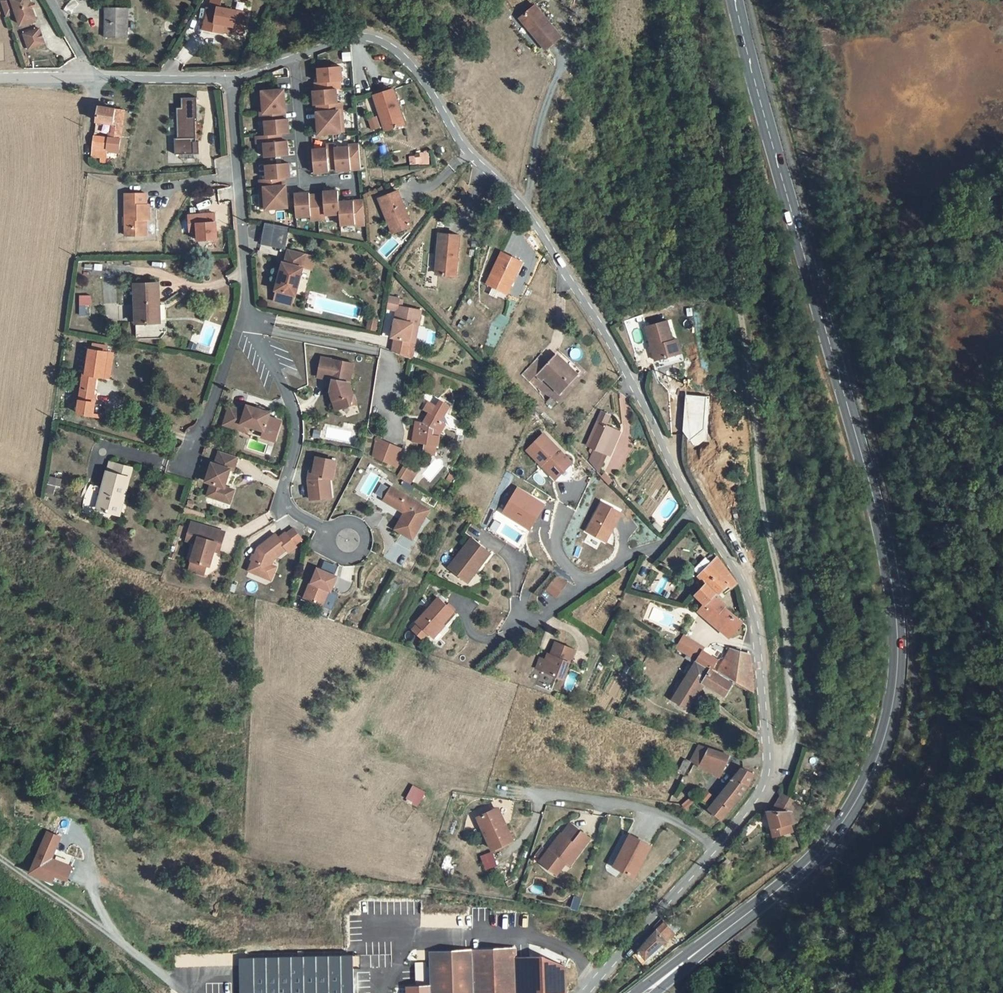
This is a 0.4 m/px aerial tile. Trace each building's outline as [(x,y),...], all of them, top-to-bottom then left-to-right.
[(6,10),(16,7),(20,19),(36,14),(32,0),(3,0),(6,10)] [(205,21),(223,26),(225,17),(234,18),(234,22),(244,23),(249,1),(244,0),(209,0),(205,21)] [(126,4),(105,3),(103,32),(123,33),(126,4)] [(541,51),(559,38),(535,4),(517,17),(541,51)] [(42,38),(38,25),(23,30),(27,43),(42,38)] [(313,77),(313,85),(334,83),(338,82),(338,75),(340,75),(339,60),(316,62),(317,76),(313,77)] [(370,87),(379,124),(401,117),(391,81),(370,87)] [(315,99),(315,106),(340,104),(339,97),(335,97),(334,83),(313,85),(311,85),(312,99),(315,99)] [(256,86),(258,108),(283,106),(282,99),(283,99),(282,84),(273,85),(256,86)] [(194,98),(179,98),(179,108),(174,108),(175,139),(173,139),(173,155),(197,155),(196,142),(194,142),(193,122),(195,122),(194,98)] [(122,104),(97,101),(95,115),(113,118),(110,133),(93,130),(90,151),(98,152),(98,158),(104,159),(105,150),(106,150),(108,150),(110,149),(110,147),(116,148),(122,104)] [(315,114),(316,128),(331,127),(342,126),(340,104),(315,106),(316,114),(315,114)] [(263,115),(264,129),(284,128),(287,128),(286,113),(283,113),(283,106),(258,108),(259,116),(263,115)] [(367,119),(371,131),(380,128),(376,116),(367,119)] [(262,137),(263,151),(279,150),(286,150),(285,135),(279,136),(279,128),(264,129),(254,130),(255,138),(262,137)] [(312,166),(312,167),(327,165),(326,163),(333,162),(332,142),(331,138),(324,138),(324,143),(310,144),(312,166)] [(333,162),(334,165),(348,164),(355,163),(358,163),(356,138),(346,139),(346,141),(332,142),(333,162)] [(428,164),(428,153),(415,153),(415,164),(428,164)] [(287,157),(264,159),(265,173),(257,173),(258,181),(283,179),(282,172),(288,172),(287,157)] [(258,181),(260,203),(286,201),(285,200),(285,194),(284,187),(283,187),(283,179),(258,181)] [(321,188),(314,189),(316,214),(323,213),(323,208),(337,208),(336,196),(336,192),(335,185),(320,186),(321,188)] [(293,199),(294,211),(308,210),(308,214),(316,214),(314,189),(307,190),(306,187),(296,188),(292,188),(292,193),(293,199)] [(405,222),(391,188),(375,194),(381,209),(385,208),(392,227),(405,222)] [(146,194),(127,194),(129,236),(149,235),(148,221),(155,220),(153,206),(147,206),(146,194)] [(351,195),(336,196),(337,208),(338,219),(352,217),(352,219),(362,219),(361,194),(357,194),(351,195)] [(214,215),(188,216),(188,232),(197,232),(197,241),(216,240),(214,215)] [(284,220),(264,217),(260,235),(280,239),(284,220)] [(438,235),(435,275),(454,277),(457,236),(438,235)] [(272,283),(292,289),(299,261),(297,261),(298,260),(301,248),(285,244),(282,257),(280,256),(272,283)] [(311,251),(301,248),(298,260),(308,263),(311,251)] [(501,252),(484,284),(506,295),(522,262),(501,252)] [(156,277),(134,279),(136,319),(153,319),(153,297),(156,297),(156,277)] [(395,291),(385,289),(383,303),(393,304),(389,331),(391,331),(409,334),(410,324),(413,324),(416,302),(394,299),(395,291)] [(90,296),(80,296),(80,314),(90,314),(90,296)] [(373,315),(366,313),(363,323),(371,325),(373,315)] [(675,355),(671,342),(665,321),(644,326),(654,361),(675,355)] [(406,350),(409,334),(391,331),(389,344),(406,350)] [(671,342),(675,355),(654,361),(656,368),(683,360),(677,340),(671,342)] [(103,377),(106,353),(91,350),(88,375),(83,374),(77,413),(92,415),(94,403),(95,394),(92,393),(94,376),(103,377)] [(329,350),(323,369),(334,372),(337,373),(334,385),(338,404),(353,401),(351,391),(357,390),(354,378),(360,360),(329,350)] [(109,377),(112,354),(106,353),(103,377),(109,377)] [(521,374),(530,383),(537,375),(542,380),(544,377),(561,394),(577,376),(554,354),(543,366),(536,359),(521,374)] [(237,395),(230,413),(246,419),(248,413),(256,416),(270,421),(271,421),(276,408),(277,404),(255,395),(252,401),(237,395)] [(705,397),(686,396),(683,432),(689,440),(703,429),(705,397)] [(416,442),(427,443),(426,455),(437,456),(440,435),(447,423),(443,420),(452,405),(443,399),(433,414),(429,412),(425,420),(417,419),(416,442)] [(94,403),(92,415),(99,416),(100,404),(94,403)] [(609,433),(611,429),(612,425),(607,422),(610,411),(601,406),(584,450),(591,453),(589,461),(597,469),(603,457),(606,458),(611,448),(602,443),(605,435),(609,433)] [(271,421),(270,421),(268,427),(281,432),(288,412),(276,408),(271,421)] [(248,413),(246,419),(253,422),(256,416),(248,413)] [(317,419),(314,427),(322,430),(325,421),(317,419)] [(605,435),(602,443),(611,448),(619,429),(612,425),(611,429),(609,433),(605,435)] [(571,463),(542,435),(526,451),(555,480),(571,463)] [(222,450),(216,449),(208,468),(213,470),(208,482),(232,492),(237,479),(228,475),(235,458),(238,459),(243,446),(225,439),(222,450)] [(403,451),(380,439),(376,455),(388,461),(389,458),(397,463),(403,451)] [(334,454),(315,447),(311,462),(307,460),(304,468),(307,468),(307,472),(304,472),(304,488),(320,489),(320,480),(325,480),(325,470),(329,471),(334,454)] [(107,470),(98,508),(119,515),(132,467),(119,463),(117,473),(107,470)] [(417,470),(409,464),(403,475),(414,481),(415,479),(413,477),(417,470)] [(49,476),(45,493),(53,495),(55,486),(59,487),(62,479),(49,476)] [(380,484),(376,494),(383,497),(387,487),(380,484)] [(432,505),(393,484),(386,497),(408,509),(399,525),(416,535),(432,505)] [(544,504),(518,488),(503,512),(530,528),(544,504)] [(620,513),(601,503),(586,532),(605,542),(620,513)] [(212,516),(195,510),(189,527),(199,531),(190,557),(206,562),(209,553),(212,554),(217,539),(222,541),(225,532),(209,527),(212,516)] [(229,521),(212,516),(209,527),(225,532),(229,521)] [(262,539),(253,562),(270,569),(275,556),(277,550),(290,540),(293,543),(300,538),(299,536),(306,530),(305,529),(298,520),(297,519),(290,525),(289,524),(282,529),(279,525),(262,539)] [(451,566),(465,576),(477,560),(482,563),(493,549),(474,535),(451,566)] [(706,579),(694,592),(700,605),(715,590),(723,581),(728,584),(734,578),(716,551),(699,570),(706,579)] [(280,558),(275,556),(270,569),(275,571),(280,558)] [(345,564),(324,558),(320,573),(318,573),(314,589),(334,594),(338,579),(340,579),(345,564)] [(477,560),(465,576),(469,580),(482,563),(477,560)] [(559,573),(569,582),(571,580),(559,572),(559,573)] [(549,584),(559,594),(569,582),(559,573),(549,584)] [(340,579),(338,579),(334,594),(331,605),(341,607),(348,581),(340,579)] [(735,631),(744,617),(740,615),(726,604),(726,603),(725,600),(723,598),(715,590),(700,605),(698,608),(696,611),(712,621),(714,618),(735,631)] [(440,595),(418,619),(433,633),(443,622),(455,609),(440,595)] [(712,621),(732,634),(735,631),(714,618),(712,621)] [(431,631),(419,621),(414,626),(425,637),(431,631)] [(446,625),(443,622),(433,633),(436,636),(446,625)] [(674,642),(694,655),(697,657),(704,645),(707,641),(685,627),(674,642)] [(543,659),(539,669),(561,680),(574,651),(556,642),(550,657),(548,661),(543,659)] [(704,645),(697,657),(711,665),(718,654),(704,645)] [(731,678),(755,693),(752,657),(734,645),(717,669),(731,678)] [(539,669),(543,659),(535,655),(530,665),(539,669)] [(731,678),(717,669),(711,665),(697,657),(694,655),(672,694),(687,704),(693,695),(704,677),(723,689),(731,678)] [(722,773),(733,752),(700,741),(692,758),(722,773)] [(743,765),(738,773),(749,780),(756,771),(743,765)] [(741,793),(749,780),(738,773),(729,784),(741,793)] [(729,784),(712,802),(711,804),(721,813),(741,793),(729,784)] [(418,805),(424,792),(413,786),(407,799),(418,805)] [(692,788),(683,799),(689,805),(699,793),(692,788)] [(772,831),(791,829),(790,820),(790,814),(801,802),(788,792),(776,807),(770,808),(772,831)] [(505,825),(498,808),(478,817),(493,848),(513,839),(506,825),(505,825)] [(764,815),(762,813),(759,810),(750,818),(753,821),(755,823),(764,815)] [(543,856),(542,857),(559,870),(574,850),(578,852),(592,833),(583,827),(572,820),(570,821),(563,830),(549,848),(543,843),(537,852),(543,856)] [(60,833),(52,829),(35,869),(66,882),(72,868),(68,866),(71,862),(53,855),(58,844),(57,841),(58,837),(60,833)] [(636,874),(652,842),(631,832),(623,847),(624,848),(616,864),(636,874)] [(491,853),(481,857),(486,869),(496,866),(491,853)] [(570,908),(578,910),(582,899),(574,896),(570,908)] [(652,923),(656,926),(663,918),(661,915),(652,923)] [(676,929),(663,918),(656,926),(637,947),(649,955),(665,940),(676,929)] [(637,947),(634,951),(648,963),(667,944),(665,940),(649,955),(637,947)] [(565,991),(564,964),(542,954),(513,955),(513,948),(464,951),(464,957),(430,959),(431,984),(406,985),(406,992),(563,992),(565,991)] [(464,957),(464,951),(464,949),(430,950),(430,959),(464,957)] [(240,992),(353,992),(352,953),(239,956),(240,992)]
